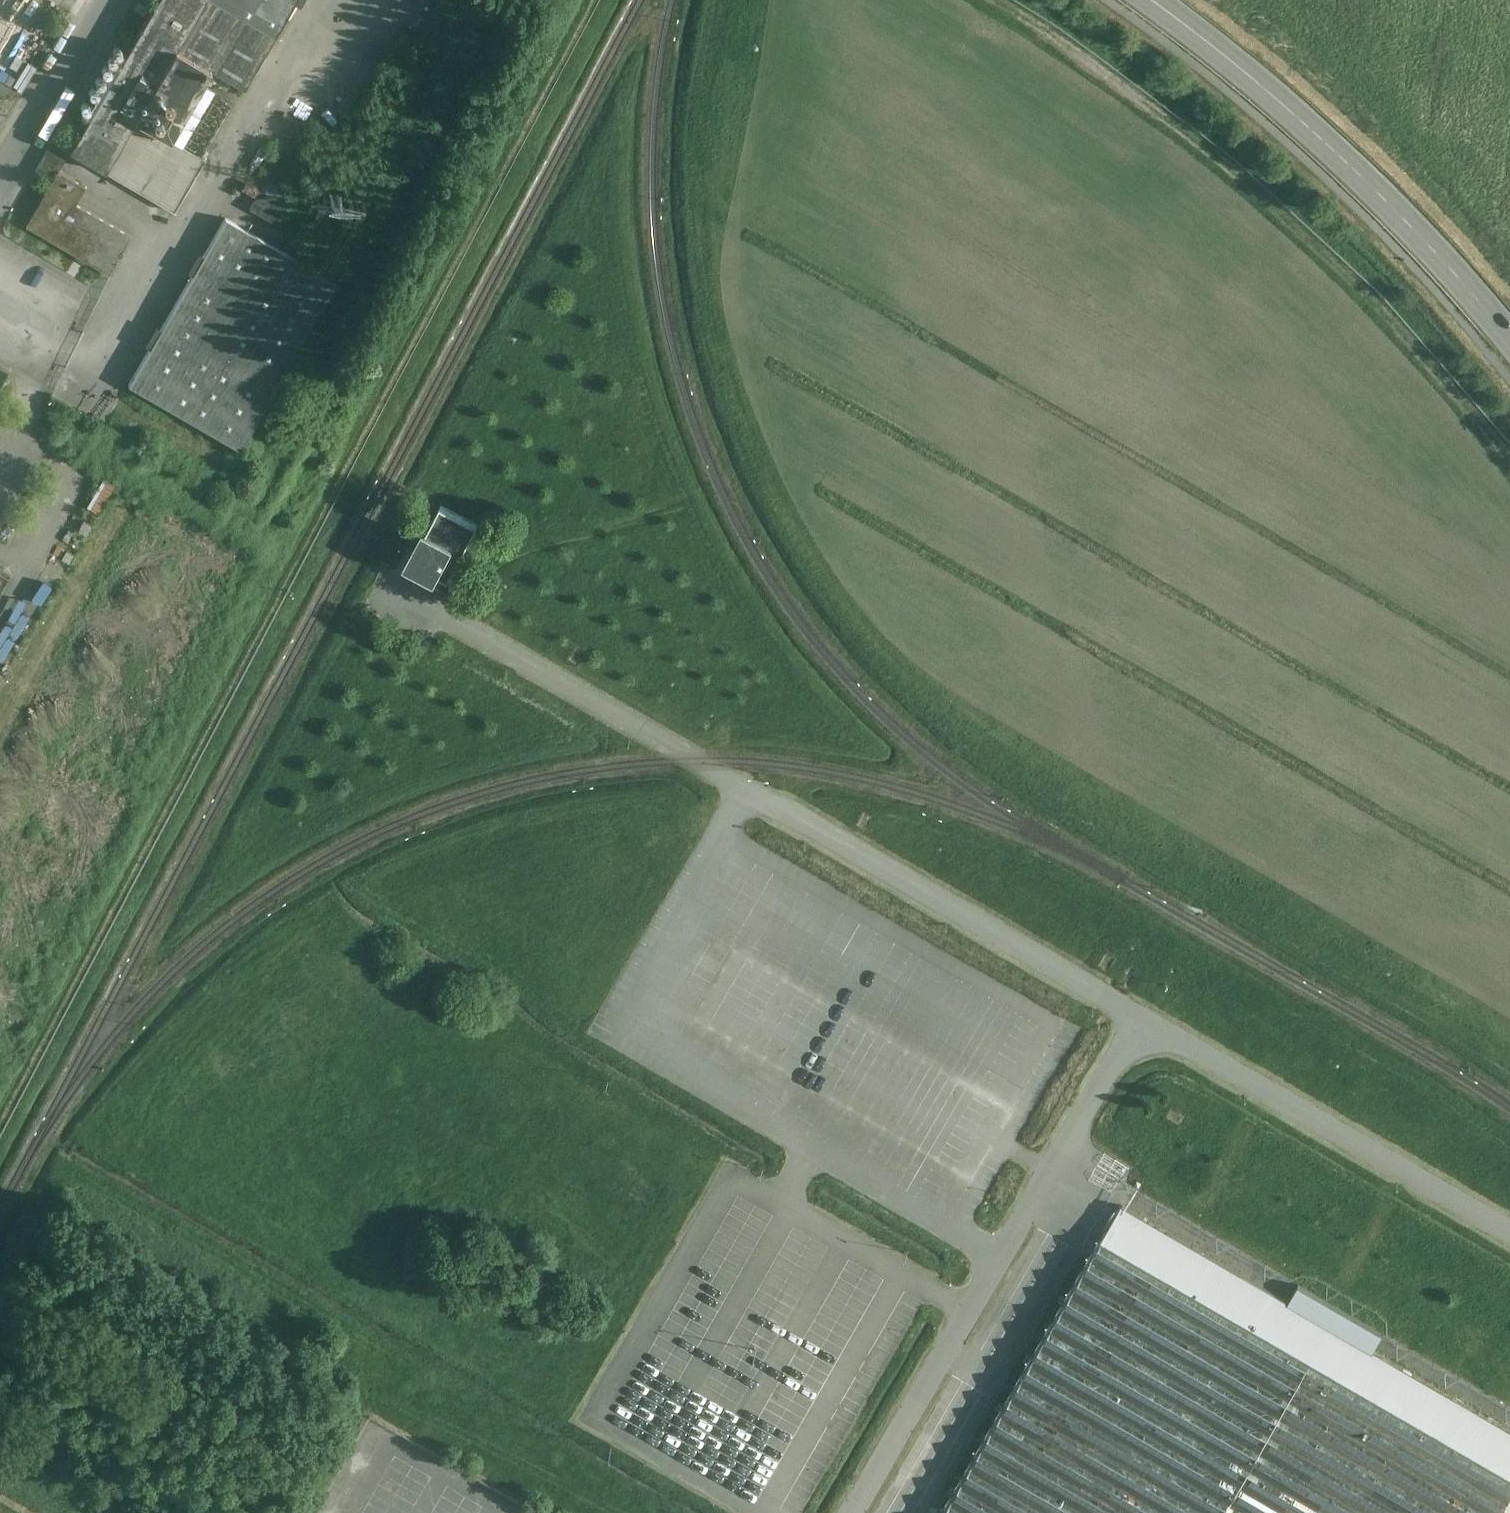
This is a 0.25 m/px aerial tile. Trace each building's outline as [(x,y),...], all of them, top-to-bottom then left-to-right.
[(73,148),(177,210),(302,0),(161,0),(73,148)] [(23,227),(112,274),(134,229),(78,198),(86,183),(55,167),(23,227)] [(289,202),(279,196),(275,202),(265,195),(257,207),(277,220),(289,202)] [(246,443),(345,274),(236,211),(137,380),(246,443)] [(103,512),(119,480),(106,474),(91,506),(103,512)] [(454,581),(484,526),(446,505),(416,560),(454,581)] [(1371,1346),(1379,1330),(1293,1280),(1283,1296),(1116,1199),(926,1512),(1497,1512),(1509,1490),(1509,1426),(1371,1346)]
